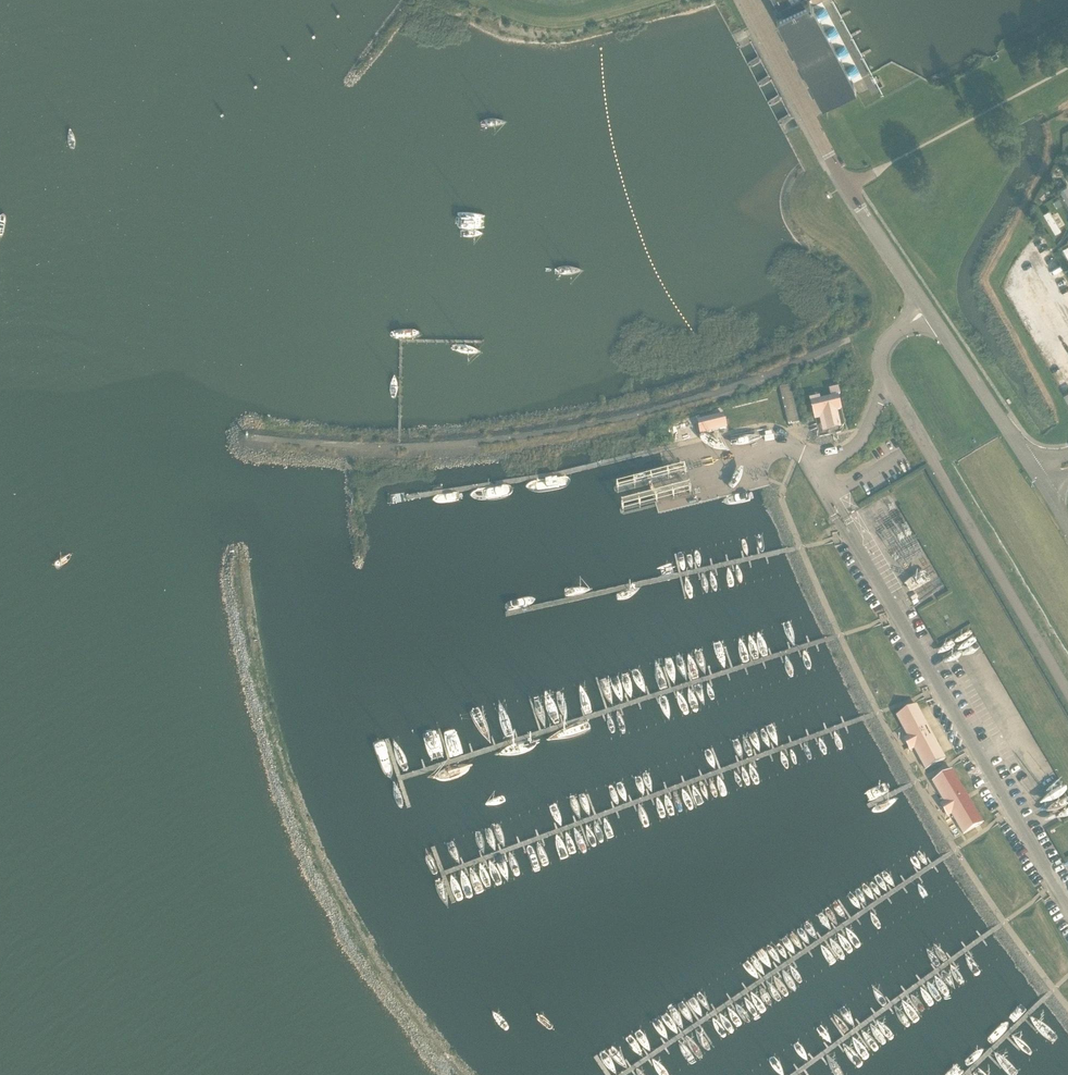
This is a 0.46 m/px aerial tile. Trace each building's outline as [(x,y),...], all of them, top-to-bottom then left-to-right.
[(805,5),(802,0),(772,0),(777,10),(779,9),(783,17),(778,19),(777,18),(776,19),(822,108),(824,107),(824,106),(854,90),(854,91),(856,91),(809,0),(807,1),(808,4),(805,5)] [(985,87),(971,91),(975,104),(989,100),(985,87)] [(949,154),(960,148),(954,136),(943,142),(949,154)] [(1067,207),(1067,192),(1065,188),(1059,192),(1067,207)] [(1052,235),(1059,231),(1048,211),(1041,215),(1052,235)] [(799,422),(790,384),(779,387),(788,425),(799,422)] [(840,393),(838,387),(829,389),(831,395),(840,393)] [(840,409),(837,396),(811,402),(814,415),(823,413),(826,426),(839,423),(836,410),(840,409)] [(698,421),(701,434),(726,427),(723,415),(698,421)] [(889,491),(870,498),(872,505),(862,509),(865,517),(895,505),(889,491)] [(922,716),(916,706),(897,716),(908,737),(904,739),(910,751),(914,749),(925,769),(945,758),(939,747),(938,748),(933,739),(934,738),(932,734),(930,735),(928,731),(930,730),(927,726),(926,727),(921,717),(922,716)] [(963,791),(961,789),(957,782),(958,781),(952,771),(933,782),(945,802),(941,804),(948,816),(952,814),(964,834),(983,822),(977,812),(975,813),(971,806),(970,803),(971,802),(969,798),(965,800),(963,796),(966,794),(964,791),(963,791)] [(1057,904),(1046,910),(1053,923),(1064,917),(1057,904)]
